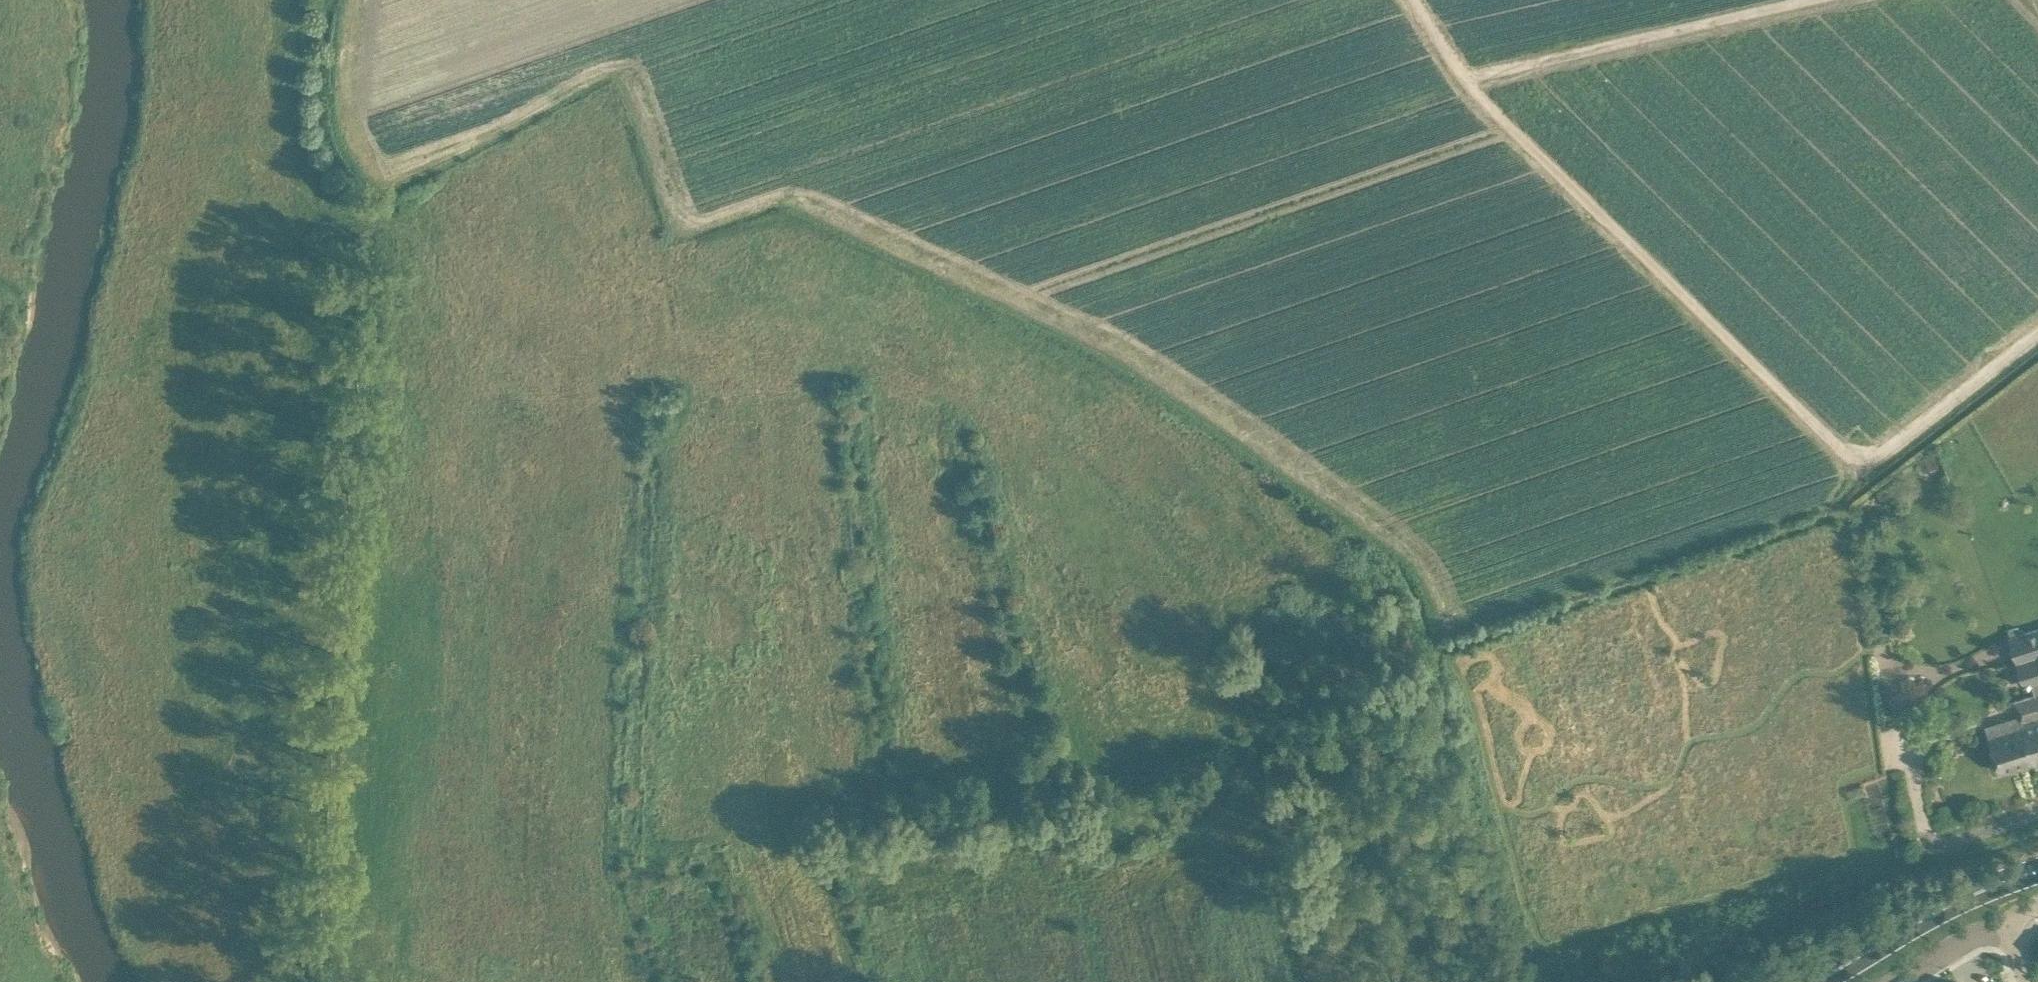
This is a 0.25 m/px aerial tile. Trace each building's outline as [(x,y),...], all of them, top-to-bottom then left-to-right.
[(1925,470),(1940,465),(1935,450),(1920,456),(1925,470)] [(1990,736),(2000,770),(2035,759),(2037,765),(2037,719),(2037,714),(2037,628),(2021,633),(2019,626),(2010,628),(2012,636),(2022,666),(2024,675),(2027,684),(2032,683),(2036,693),(2030,694),(2028,695),(2016,699),(2020,714),(2024,725),(1990,736)]
